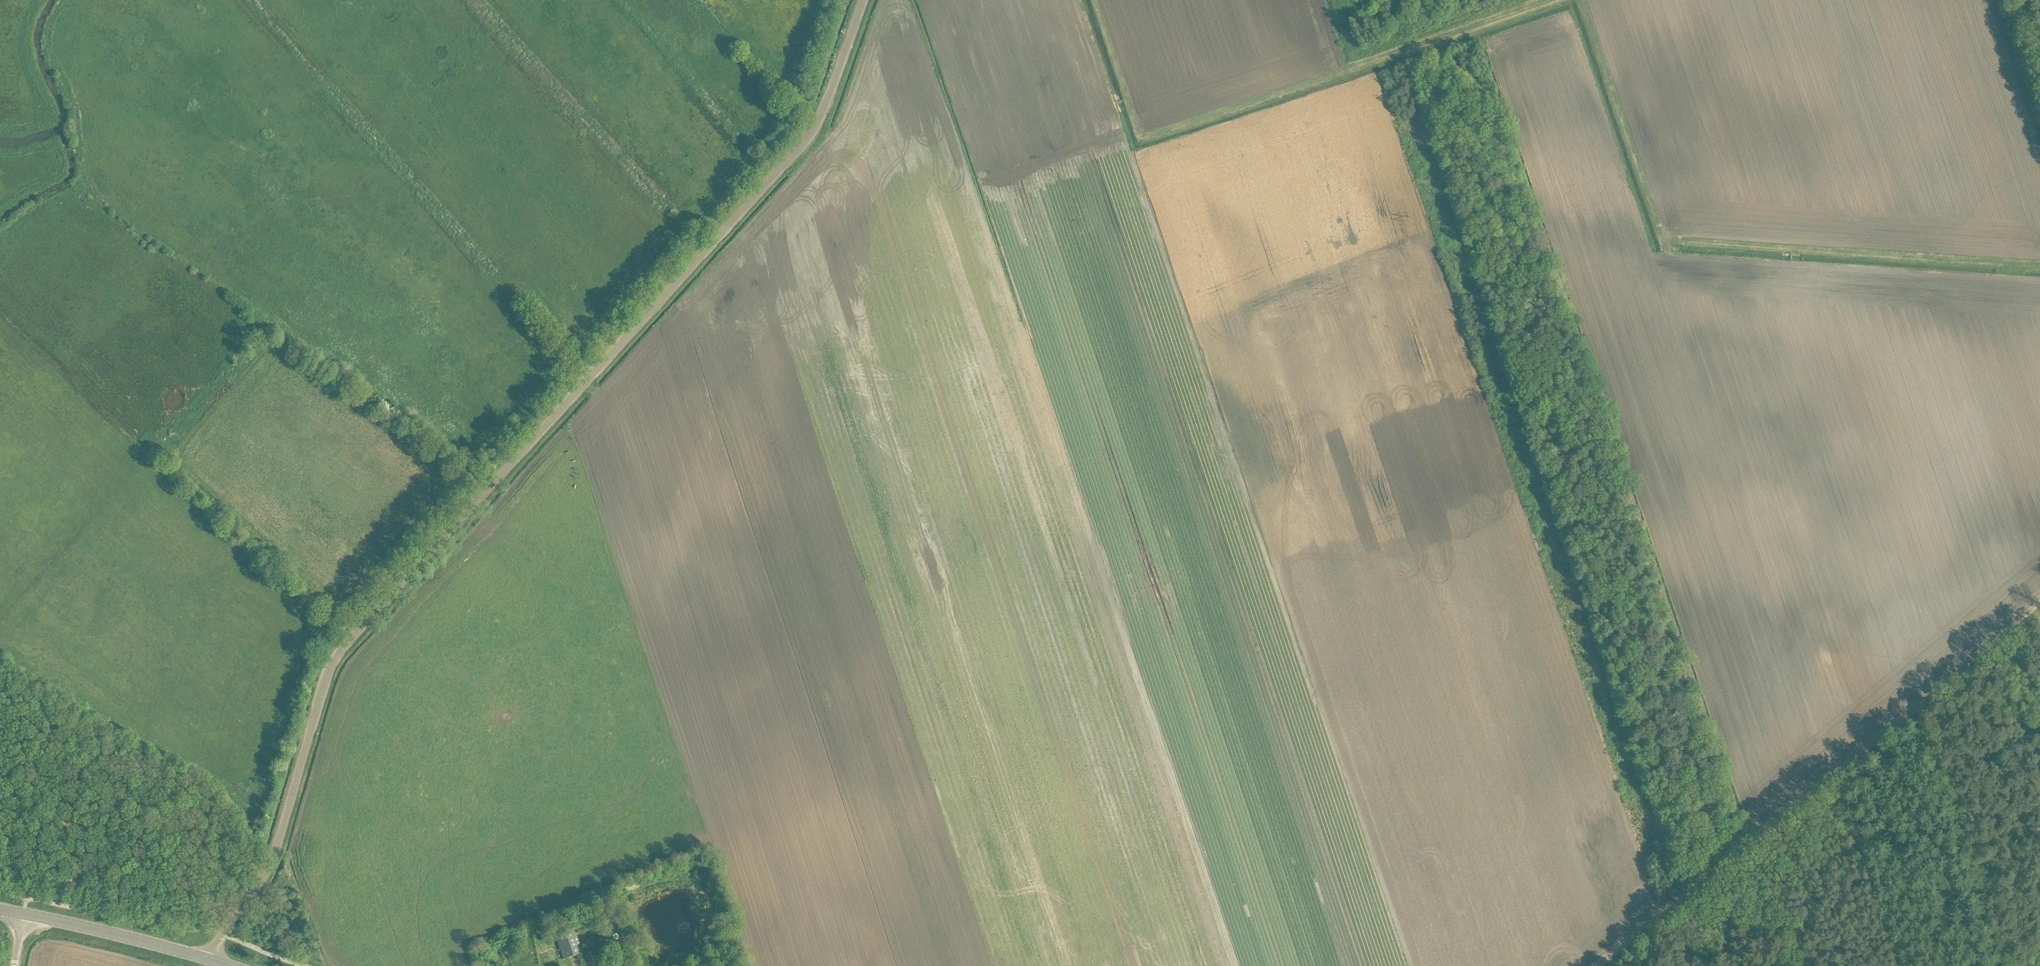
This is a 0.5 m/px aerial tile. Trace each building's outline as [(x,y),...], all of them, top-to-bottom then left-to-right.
[(557,961),(563,959),(563,960),(583,954),(580,945),(587,942),(581,927),(575,929),(556,935),(559,947),(553,949),(557,961)]
